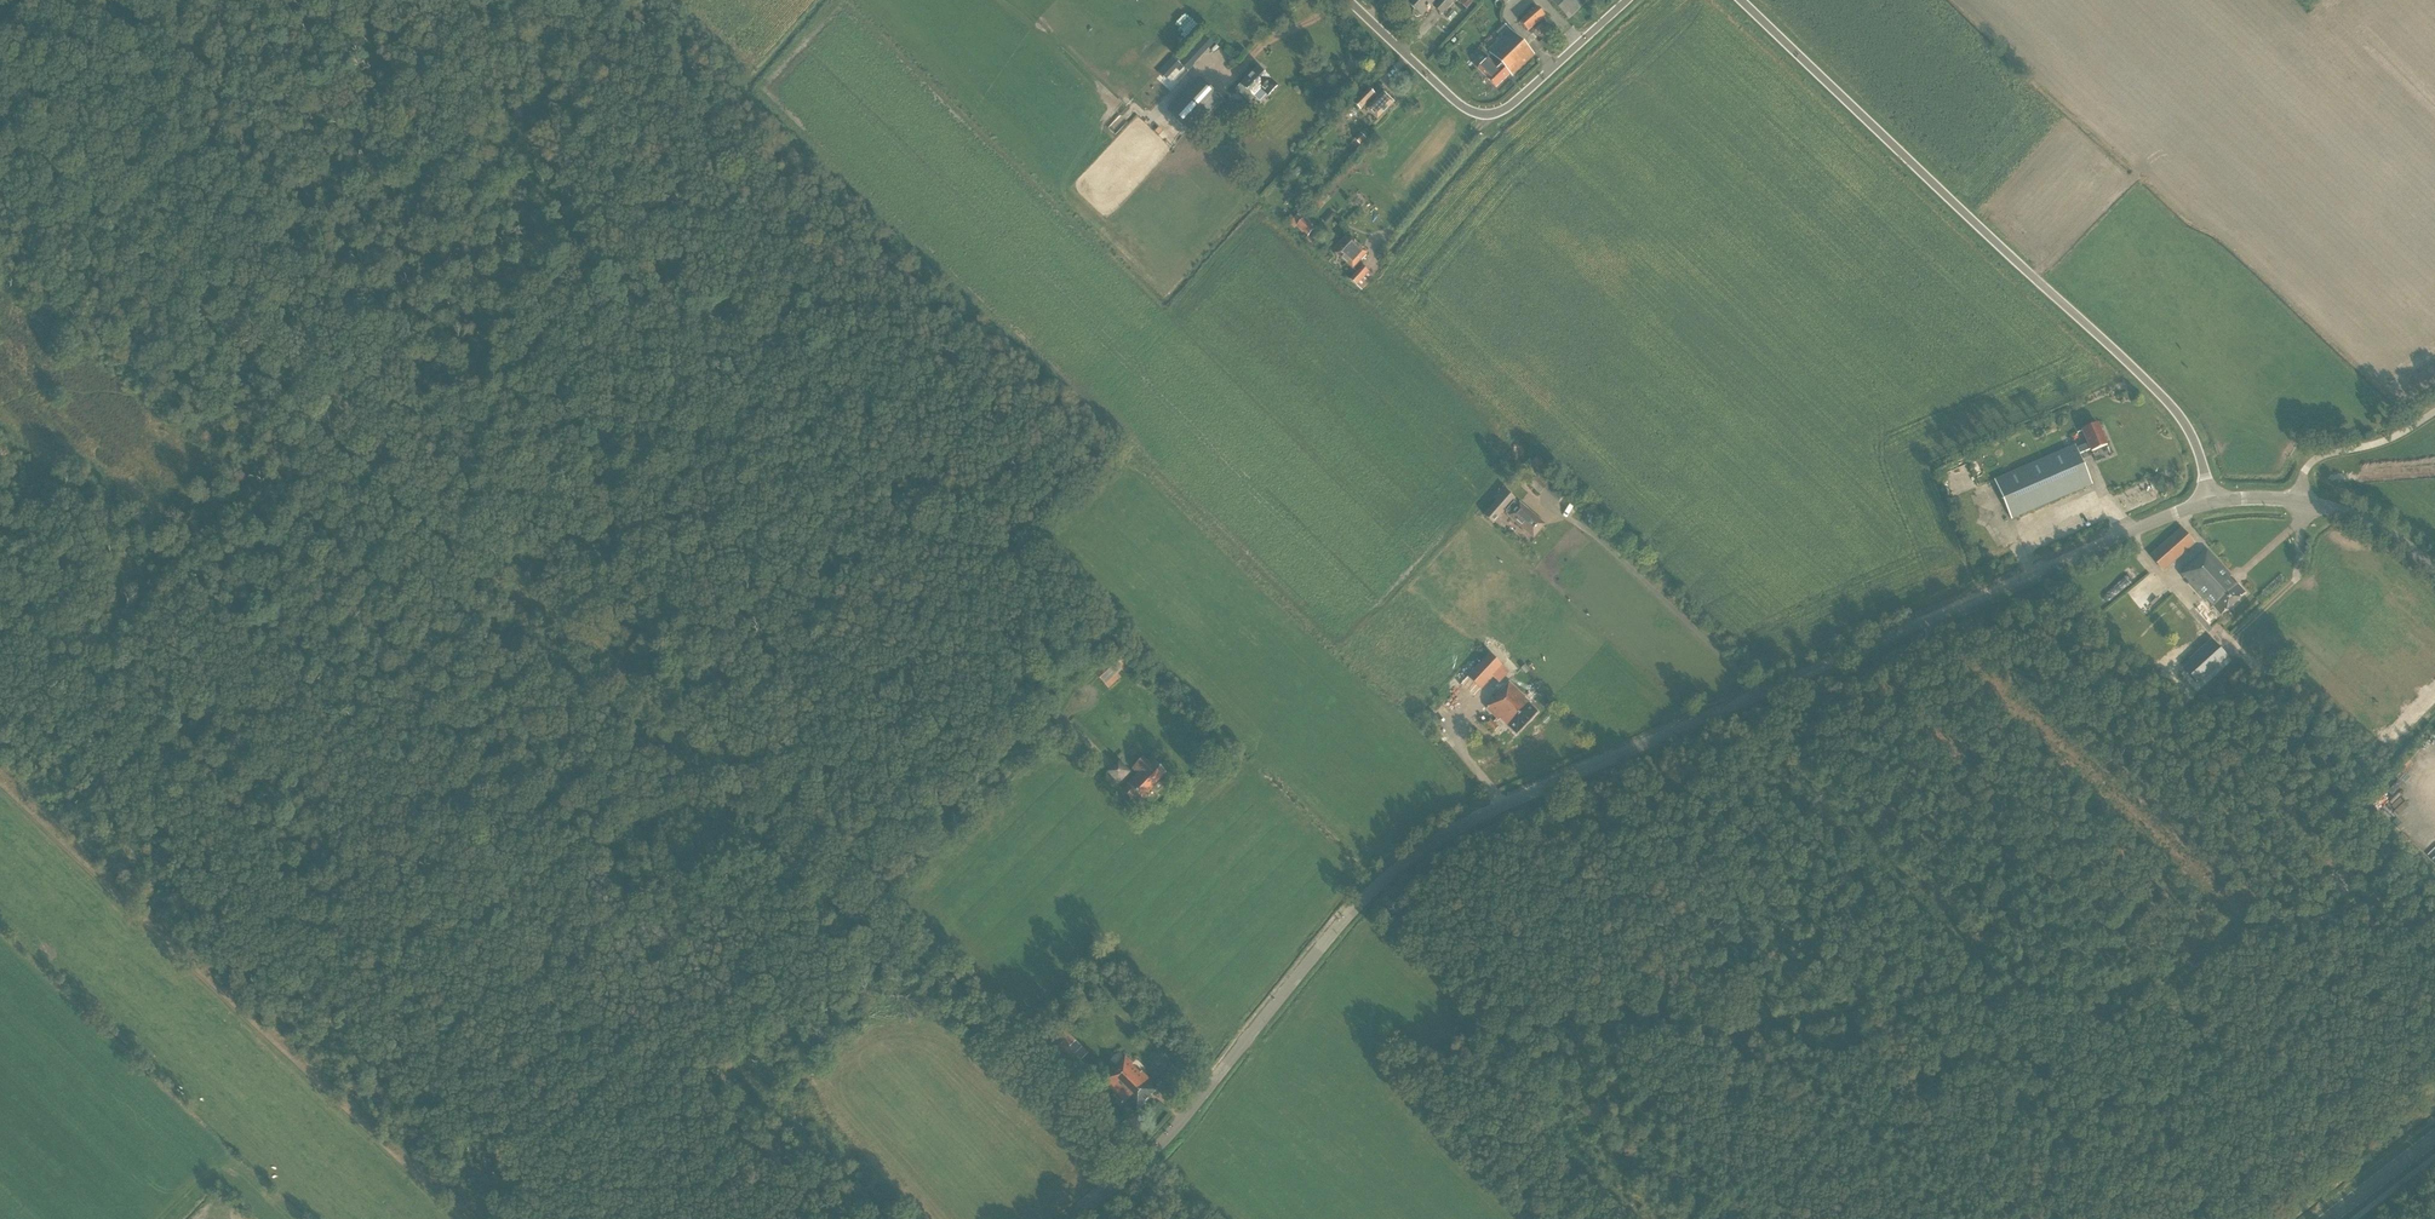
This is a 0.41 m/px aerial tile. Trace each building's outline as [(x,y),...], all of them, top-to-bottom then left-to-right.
[(1439,2),(1437,0),(1409,0),(1407,2),(1415,10),(1414,12),(1414,14),(1415,16),(1417,17),(1420,17),(1422,16),(1432,6),(1442,15),(1456,0),(1441,0),(1439,2)] [(1467,9),(1475,0),(1461,0),(1459,2),(1467,9)] [(1569,19),(1589,0),(1551,0),(1569,19)] [(1537,7),(1520,22),(1528,31),(1545,16),(1537,7)] [(1497,88),(1511,74),(1513,76),(1535,55),(1512,31),(1506,25),(1497,33),(1503,40),(1490,53),(1500,63),(1496,67),(1489,59),(1478,69),(1488,79),(1497,88)] [(1186,55),(1192,61),(1216,41),(1210,34),(1186,55)] [(1258,67),(1241,85),(1237,90),(1250,102),(1262,90),(1269,96),(1278,86),(1258,67)] [(1201,80),(1170,113),(1190,131),(1221,99),(1201,80)] [(1384,93),(1378,100),(1374,96),(1375,95),(1370,89),(1355,104),(1361,110),(1365,106),(1368,110),(1378,119),(1394,103),(1384,93)] [(1354,139),(1360,144),(1366,138),(1361,133),(1354,139)] [(1298,214),(1289,223),(1295,228),(1297,225),(1308,236),(1306,239),(1315,246),(1324,236),(1320,232),(1313,239),(1309,235),(1315,229),(1303,219),(1298,214)] [(1358,263),(1368,253),(1352,238),(1351,239),(1346,234),(1333,249),(1338,253),(1337,254),(1357,272),(1350,280),(1357,286),(1362,290),(1375,276),(1369,272),(1363,266),(1362,267),(1358,263)] [(2083,431),(2088,444),(2077,448),(2076,445),(1995,480),(2012,519),(2093,484),(2080,454),(2091,449),(2092,451),(2107,445),(2098,424),(2083,431)] [(1529,484),(1539,494),(1553,479),(1543,469),(1529,484)] [(1954,478),(1947,481),(1958,504),(1964,501),(1954,478)] [(1548,492),(1558,502),(1567,493),(1557,483),(1548,492)] [(1520,503),(1519,504),(1515,500),(1515,499),(1507,491),(1485,516),(1494,523),(1505,511),(1509,515),(1508,516),(1534,538),(1546,525),(1520,503)] [(2151,556),(2164,571),(2187,551),(2194,545),(2194,544),(2181,529),(2151,556)] [(2230,576),(2207,551),(2182,574),(2212,608),(2213,606),(2221,615),(2246,593),(2238,584),(2235,586),(2228,578),(2230,576)] [(2215,639),(2194,659),(2208,674),(2229,653),(2215,639)] [(1467,676),(1468,678),(1462,684),(1472,693),(1478,687),(1482,690),(1504,666),(1489,653),(1467,676)] [(1094,672),(1109,688),(1121,677),(1107,661),(1094,672)] [(1499,720),(1500,719),(1517,735),(1538,712),(1524,699),(1526,697),(1510,682),(1493,700),(1494,702),(1487,709),(1499,720)] [(1414,696),(1403,703),(1407,708),(1417,701),(1414,696)] [(1486,724),(1494,732),(1499,727),(1490,719),(1486,724)] [(1144,757),(1132,769),(1137,774),(1128,784),(1143,798),(1153,788),(1156,791),(1159,791),(1164,787),(1163,783),(1160,780),(1167,772),(1152,758),(1149,761),(1144,757)] [(1107,772),(1119,784),(1131,772),(1119,760),(1107,772)] [(1064,1042),(1056,1051),(1073,1068),(1082,1059),(1064,1042)] [(1136,1113),(1152,1096),(1151,1095),(1159,1088),(1126,1056),(1103,1080),(1136,1113)]
